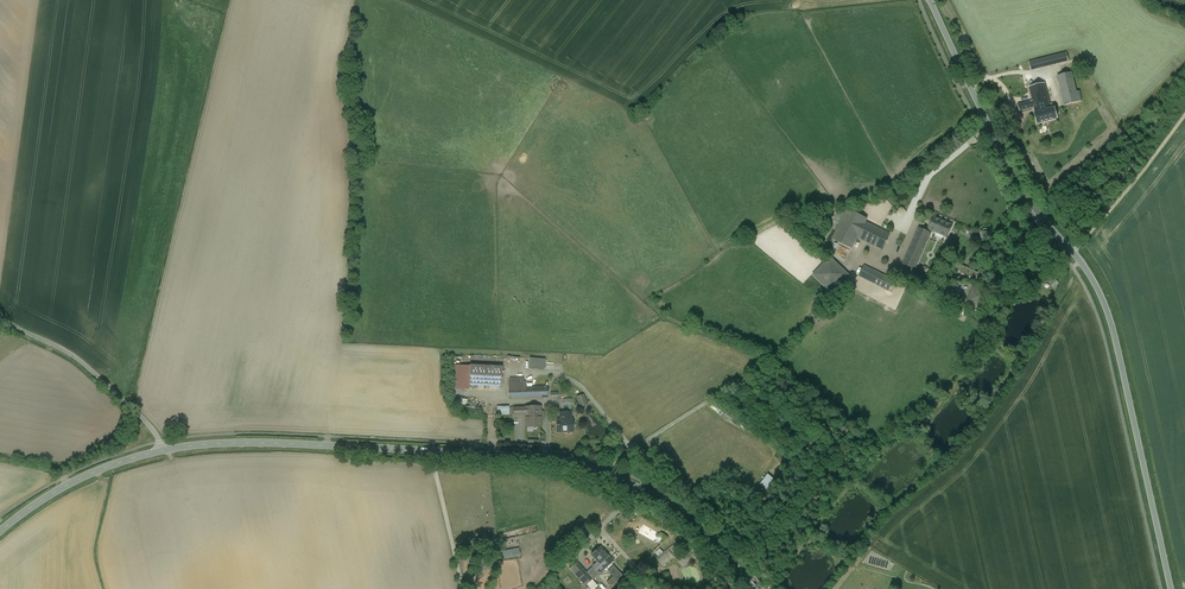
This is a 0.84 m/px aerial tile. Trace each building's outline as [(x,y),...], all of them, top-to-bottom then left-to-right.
[(1066,52),(1036,60),(1039,68),(1068,61),(1066,52)] [(1036,60),(1029,61),(1031,70),(1039,68),(1036,60)] [(1071,73),(1057,76),(1064,105),(1082,101),(1079,91),(1076,92),(1071,73)] [(1044,83),(1029,87),(1033,101),(1018,104),(1019,111),(1034,107),(1049,103),(1044,83)] [(1049,103),(1034,107),(1036,113),(1035,113),(1034,113),(1037,124),(1057,118),(1054,108),(1053,108),(1054,108),(1053,108),(1052,104),(1052,105),(1050,105),(1049,103)] [(847,209),(833,239),(852,248),(857,237),(865,222),(867,219),(847,209)] [(952,225),(933,217),(928,228),(932,230),(947,236),(952,225)] [(889,234),(865,222),(857,237),(882,249),(889,234)] [(919,228),(903,264),(914,269),(930,233),(928,232),(919,228)] [(848,274),(830,258),(813,275),(831,292),(848,274)] [(893,280),(864,266),(859,276),(888,291),(893,280)] [(960,274),(975,278),(977,270),(962,266),(960,274)] [(976,277),(966,303),(983,310),(993,284),(976,277)] [(1053,277),(1050,285),(1057,288),(1060,280),(1053,277)] [(545,359),(530,358),(529,368),(544,369),(545,359)] [(502,367),(470,365),(469,385),(501,386),(502,367)] [(510,378),(507,385),(507,398),(525,397),(525,387),(524,377),(510,378)] [(547,386),(525,387),(525,397),(548,396),(547,386)] [(576,397),(579,407),(587,405),(583,395),(576,397)] [(570,403),(562,404),(562,413),(564,413),(564,412),(571,412),(570,403)] [(538,411),(524,412),(525,425),(539,424),(538,411)] [(571,412),(564,412),(564,413),(564,420),(557,420),(557,432),(572,431),(572,419),(571,419),(571,412)] [(769,473),(761,484),(769,490),(777,480),(769,473)] [(675,548),(673,545),(669,548),(669,549),(675,557),(678,560),(682,557),(680,554),(683,552),(678,546),(675,548)] [(611,559),(600,547),(591,555),(595,559),(596,558),(599,561),(593,566),(594,566),(599,572),(600,573),(604,568),(603,567),(611,559)] [(518,549),(503,552),(504,558),(519,554),(518,549)] [(669,549),(657,558),(663,566),(675,557),(669,549)] [(586,573),(586,572),(577,562),(570,569),(579,578),(581,577),(587,583),(592,579),(586,573)] [(623,575),(613,565),(608,570),(613,576),(607,581),(612,585),(623,575)] [(594,566),(586,573),(592,579),(599,572),(594,566)]
